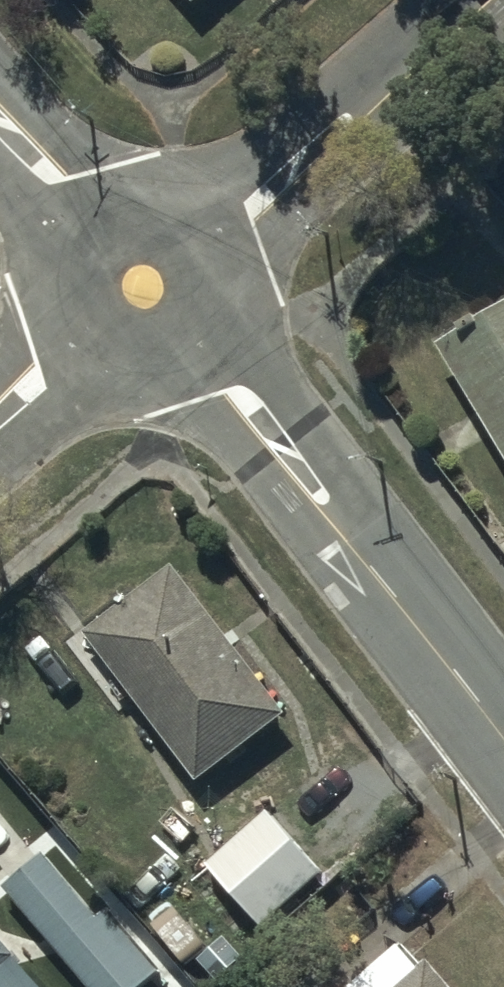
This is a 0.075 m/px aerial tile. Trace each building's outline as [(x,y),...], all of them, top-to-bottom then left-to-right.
[(193,9),(202,0),(185,0),(193,9)] [(439,347),(503,458),(503,309),(439,347)] [(171,570),(83,636),(197,786),(285,719),(171,570)] [(263,813),(204,866),(262,930),(321,877),(263,813)] [(5,885),(90,986),(143,986),(171,964),(148,937),(142,943),(113,908),(99,920),(44,853),(5,885)] [(0,940),(0,986),(41,986),(0,940)] [(425,968),(422,970),(399,944),(351,986),(442,986),(425,968)]
